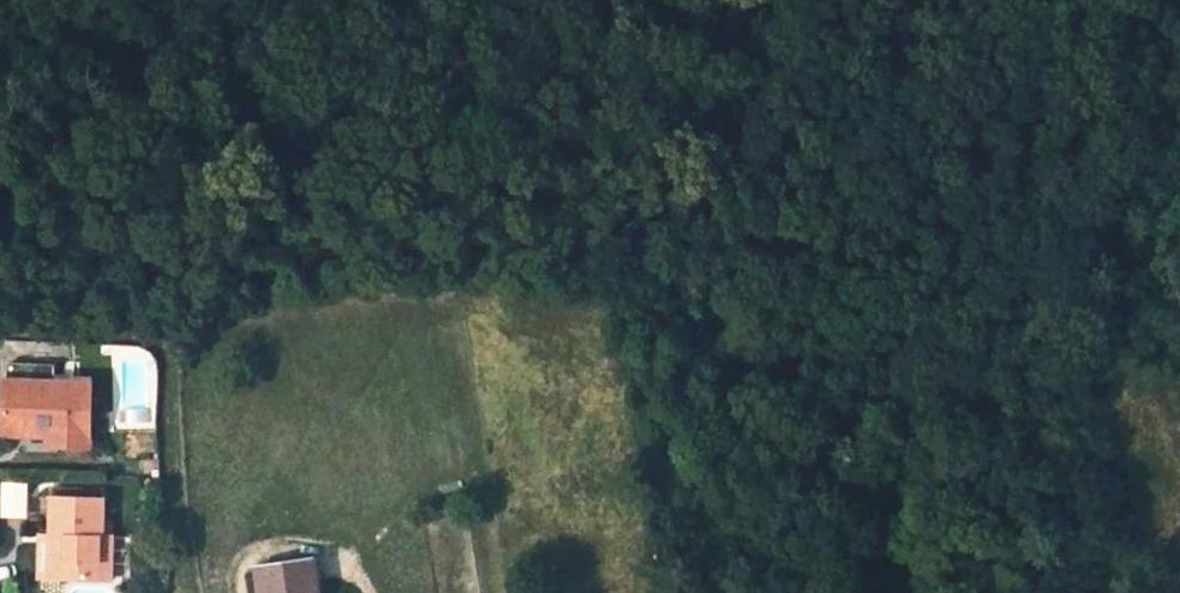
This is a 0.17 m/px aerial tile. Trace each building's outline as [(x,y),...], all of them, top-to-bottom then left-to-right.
[(58,443),(56,463),(89,465),(94,403),(4,395),(0,439),(58,443)] [(25,516),(26,479),(0,479),(0,515),(25,516)] [(55,511),(50,552),(61,554),(55,592),(112,592),(122,520),(55,511)] [(239,592),(294,592),(293,581),(239,588),(239,592)]
